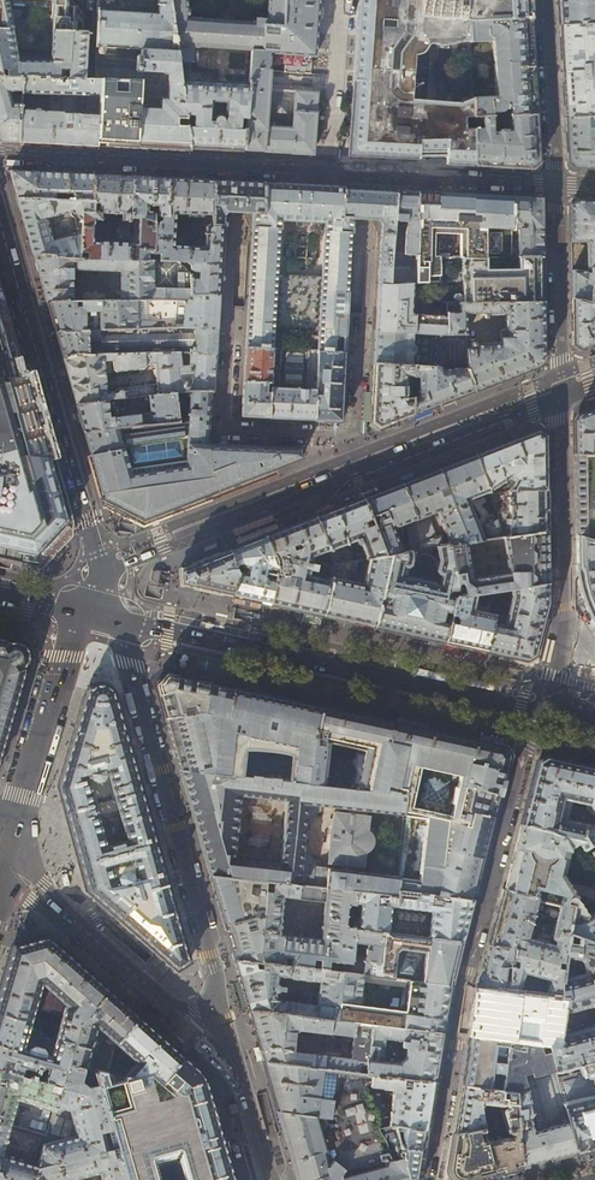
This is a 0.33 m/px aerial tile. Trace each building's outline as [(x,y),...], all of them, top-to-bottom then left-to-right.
[(11,29),(12,29),(9,18),(19,18),(20,19),(21,20),(22,21),(53,22),(52,31),(83,32),(83,14),(70,0),(0,0),(0,29),(11,29)] [(97,33),(95,67),(94,80),(101,80),(141,81),(138,148),(170,150),(191,151),(190,147),(188,127),(186,115),(181,81),(179,61),(170,0),(99,0),(97,33)] [(179,61),(195,62),(195,63),(197,63),(198,46),(208,46),(208,47),(219,48),(219,47),(230,48),(230,49),(241,49),(252,50),(262,50),(264,25),(282,26),(284,0),(265,0),(264,19),(254,18),(254,23),(253,23),(253,24),(243,23),(243,22),(232,22),(231,23),(221,22),(221,21),(210,20),(210,21),(200,20),(200,19),(189,19),(189,17),(190,9),(187,9),(185,0),(170,0),(179,61)] [(282,26),(264,25),(262,50),(252,50),(251,69),(270,71),(311,74),(312,55),(315,55),(316,51),(314,51),(315,43),(316,43),(317,39),(315,39),(315,36),(316,32),(317,32),(317,28),(316,28),(316,20),(318,21),(318,17),(317,17),(317,9),(319,9),(319,6),(317,5),(318,0),(284,0),(282,26)] [(360,9),(359,9),(359,13),(359,23),(358,23),(358,26),(358,31),(356,65),(353,106),(349,156),(352,156),(377,157),(404,159),(420,159),(420,157),(421,157),(421,156),(426,156),(446,156),(446,157),(447,157),(446,164),(460,165),(475,166),(473,129),(472,117),(471,98),(467,98),(460,104),(429,101),(430,45),(439,46),(439,44),(469,42),(468,21),(531,19),(530,11),(530,0),(360,0),(360,9)] [(560,26),(594,24),(594,0),(559,0),(560,26)] [(532,41),(531,19),(468,21),(469,42),(492,41),(494,68),(534,67),(533,54),(532,41)] [(560,26),(561,47),(563,71),(594,69),(594,24),(560,26)] [(11,29),(0,29),(0,77),(22,78),(84,79),(87,32),(83,32),(52,31),(12,29),(11,29)] [(479,65),(477,67),(477,75),(480,78),(486,78),(487,75),(487,66),(486,65),(479,65)] [(535,94),(534,67),(494,68),(495,97),(471,98),(472,117),(481,116),(491,116),(492,116),(492,112),(500,111),(506,108),(510,108),(511,115),(536,115),(535,94)] [(269,90),(270,71),(251,69),(249,84),(246,118),(245,130),(244,150),(301,153),(312,154),(317,94),(269,90)] [(563,71),(564,96),(566,118),(594,116),(594,69),(563,71)] [(22,78),(0,77),(0,119),(20,118),(20,105),(22,105),(22,104),(12,103),(9,92),(13,90),(22,91),(22,78)] [(22,91),(22,104),(22,105),(20,105),(20,118),(19,142),(59,144),(98,146),(101,80),(94,80),(87,79),(84,79),(22,78),(22,91)] [(141,81),(101,80),(98,146),(106,146),(138,148),(141,81)] [(249,84),(181,81),(186,115),(193,116),(193,128),(188,127),(190,147),(221,149),(244,150),(245,130),(239,130),(240,118),(246,118),(249,84)] [(538,139),(536,115),(511,115),(505,116),(505,123),(507,124),(510,124),(511,131),(506,131),(504,129),(499,129),(496,132),(492,132),(491,116),(481,116),(482,128),(473,129),(475,166),(504,167),(526,168),(533,169),(539,162),(538,139)] [(594,168),(594,116),(566,118),(567,140),(568,161),(575,167),(594,168)] [(20,118),(0,119),(0,134),(2,141),(11,141),(19,142),(20,118)] [(10,171),(18,198),(60,200),(60,192),(66,192),(66,193),(72,194),(72,201),(92,202),(94,175),(55,173),(10,171)] [(94,212),(94,213),(83,212),(80,252),(87,253),(87,257),(129,259),(130,244),(131,218),(132,177),(114,176),(94,175),(92,202),(95,202),(95,203),(100,203),(100,212),(94,212)] [(150,178),(132,177),(131,218),(139,219),(138,245),(130,244),(129,259),(145,260),(146,254),(153,254),(155,215),(158,215),(167,216),(168,179),(150,178)] [(155,215),(153,254),(160,254),(160,261),(177,262),(190,275),(190,296),(218,295),(222,225),(211,224),(213,181),(195,180),(168,179),(167,216),(158,215),(155,215)] [(231,182),(213,181),(211,224),(222,225),(223,216),(227,212),(230,212),(233,212),(238,212),(243,213),(247,213),(253,213),(253,212),(263,213),(265,184),(248,183),(240,183),(231,182)] [(253,212),(253,213),(252,228),(247,318),(245,347),(273,348),(274,330),(318,332),(317,350),(345,352),(345,349),(344,349),(345,340),(346,340),(346,338),(345,338),(345,328),(346,328),(346,326),(345,326),(346,322),(346,317),(347,317),(347,315),(346,315),(347,306),(347,304),(347,295),(348,295),(348,293),(348,292),(350,248),(352,218),(352,217),(343,217),(344,188),(305,186),(265,184),(263,213),(253,212)] [(360,189),(344,188),(343,217),(352,217),(352,218),(359,219),(362,219),(367,219),(371,219),(375,220),(378,220),(382,224),(381,233),(394,234),(396,191),(377,190),(369,189),(360,189)] [(408,191),(396,191),(394,234),(390,285),(413,284),(415,283),(418,192),(408,191)] [(440,282),(440,259),(432,258),(432,236),(439,236),(439,193),(428,192),(418,192),(415,283),(418,283),(440,282)] [(472,219),(473,195),(454,194),(439,193),(439,236),(461,237),(461,244),(472,244),(472,219)] [(511,249),(512,229),(513,197),(498,196),(473,195),(472,219),(472,244),(461,244),(461,247),(453,250),(452,249),(452,258),(462,258),(486,258),(511,258),(511,249)] [(513,197),(512,229),(518,229),(518,249),(511,249),(511,258),(518,257),(538,257),(542,257),(542,244),(542,198),(525,197),(513,197)] [(72,201),(60,200),(18,198),(32,250),(34,255),(79,257),(80,252),(83,212),(94,213),(94,212),(95,203),(95,202),(92,202),(72,201)] [(576,200),(571,205),(571,257),(572,299),(588,303),(594,276),(594,201),(576,200)] [(394,234),(381,233),(381,244),(379,271),(379,284),(390,285),(394,234)] [(73,302),(73,269),(121,271),(121,300),(176,301),(190,301),(190,296),(190,275),(177,262),(160,261),(145,260),(129,259),(87,257),(79,257),(34,255),(41,279),(47,302),(73,302)] [(539,279),(538,257),(518,257),(518,269),(486,269),(486,258),(462,258),(462,302),(539,302),(539,279)] [(588,303),(572,299),(573,344),(580,350),(594,344),(594,276),(588,303)] [(413,284),(390,285),(379,284),(378,300),(376,331),(440,334),(447,334),(447,315),(414,314),(411,311),(413,284)] [(77,295),(77,301),(105,301),(105,293),(97,293),(97,292),(95,292),(85,292),(83,294),(77,295)] [(218,305),(218,295),(190,296),(190,301),(176,301),(174,328),(217,328),(217,319),(218,305)] [(174,328),(176,301),(121,300),(105,301),(77,301),(76,301),(73,302),(47,302),(52,317),(56,331),(174,328)] [(543,302),(539,302),(462,302),(446,302),(447,315),(447,334),(466,334),(466,313),(480,313),(480,314),(500,314),(501,314),(502,314),(503,313),(503,312),(506,312),(506,319),(505,319),(506,331),(506,332),(507,332),(507,331),(507,343),(504,343),(473,343),(472,344),(472,345),(466,348),(467,373),(473,391),(512,376),(539,365),(544,358),(543,333),(543,302)] [(36,554),(51,537),(66,520),(57,488),(42,434),(34,402),(29,384),(25,371),(15,370),(13,365),(4,330),(0,317),(0,546),(36,554)] [(216,341),(217,328),(174,328),(56,331),(59,343),(63,358),(82,354),(178,352),(215,354),(216,341)] [(440,334),(376,331),(375,347),(374,363),(411,365),(441,367),(440,334)] [(466,348),(466,334),(447,334),(440,334),(441,367),(411,365),(412,377),(412,385),(418,385),(418,393),(412,395),(412,414),(440,404),(446,401),(454,398),(473,391),(467,373),(466,348)] [(280,355),(281,349),(273,348),(245,347),(245,357),(243,381),(279,384),(279,367),(276,367),(275,375),(271,375),(272,355),(280,355)] [(309,350),(295,349),(281,349),(280,355),(279,367),(279,384),(278,389),(270,388),(268,418),(293,419),(314,420),(315,390),(307,389),(307,381),(309,350)] [(345,357),(345,352),(317,350),(309,350),(307,381),(343,383),(345,357)] [(198,391),(210,391),(213,391),(214,376),(215,354),(178,352),(82,354),(63,358),(70,382),(76,404),(176,393),(191,391),(198,391)] [(411,365),(374,363),(374,367),(371,422),(378,427),(380,427),(395,421),(402,418),(412,414),(412,395),(412,392),(406,392),(406,377),(412,377),(411,365)] [(278,389),(279,384),(243,381),(241,416),(258,417),(268,418),(270,388),(278,389)] [(342,405),(343,383),(307,381),(307,389),(315,390),(314,420),(336,421),(341,421),(342,405)] [(209,401),(210,391),(198,391),(191,391),(189,421),(178,422),(84,431),(86,438),(94,467),(102,494),(212,477),(209,454),(210,445),(206,445),(207,432),(209,401)] [(178,422),(176,393),(76,404),(80,417),(84,431),(178,422)] [(446,401),(440,404),(442,407),(455,402),(454,398),(446,401)] [(579,414),(574,422),(576,535),(594,542),(594,408),(579,414)] [(395,421),(380,427),(382,431),(397,425),(395,421)] [(509,441),(474,455),(488,491),(508,478),(510,479),(513,481),(510,486),(507,485),(502,488),(503,492),(508,490),(546,489),(546,464),(545,435),(538,430),(509,441)] [(224,446),(210,445),(209,454),(212,477),(102,494),(103,498),(144,518),(178,505),(250,477),(299,458),(298,449),(297,449),(282,448),(276,448),(268,448),(247,447),(240,446),(224,446)] [(456,462),(438,469),(466,542),(482,540),(467,499),(488,491),(474,455),(456,462)] [(466,542),(438,469),(420,476),(415,478),(402,483),(415,519),(420,549),(430,547),(437,546),(449,544),(466,542)] [(402,483),(415,478),(413,474),(400,479),(402,483)] [(384,490),(377,492),(364,498),(363,498),(385,555),(390,554),(402,552),(393,528),(405,523),(410,551),(420,549),(415,519),(402,483),(384,490)] [(364,498),(377,492),(376,488),(362,494),(364,498)] [(546,509),(546,489),(508,490),(503,492),(491,497),(496,512),(508,507),(508,523),(501,524),(506,536),(547,531),(546,509)] [(316,516),(315,516),(328,550),(333,565),(351,561),(345,544),(355,540),(358,546),(361,544),(366,558),(368,558),(385,555),(363,498),(339,507),(335,509),(316,516)] [(315,513),(316,516),(335,509),(333,505),(315,513)] [(279,530),(265,536),(276,565),(285,561),(286,564),(285,571),(277,569),(270,604),(297,610),(303,612),(322,616),(330,580),(308,575),(312,556),(328,550),(315,516),(290,526),(279,530)] [(488,539),(506,536),(501,524),(498,516),(491,519),(490,516),(486,517),(487,521),(481,523),(488,539)] [(547,557),(547,531),(506,536),(488,539),(482,540),(466,542),(449,544),(458,596),(476,594),(493,591),(510,589),(548,583),(547,557)] [(576,535),(577,564),(576,565),(577,571),(578,571),(579,579),(578,579),(579,585),(580,585),(582,592),(581,592),(583,599),(584,599),(587,605),(586,606),(587,610),(588,612),(589,612),(592,618),(591,619),(594,625),(594,624),(594,542),(576,535)] [(238,546),(229,550),(238,572),(232,596),(253,600),(270,604),(277,569),(276,565),(265,536),(248,543),(238,546)] [(204,548),(205,552),(212,549),(218,547),(218,544),(217,541),(214,543),(207,546),(204,547),(204,548)] [(449,544),(437,546),(438,560),(436,570),(438,574),(440,574),(440,573),(441,574),(439,585),(433,584),(433,583),(432,582),(407,577),(411,558),(413,556),(417,554),(421,553),(426,553),(431,555),(430,547),(420,549),(410,551),(402,552),(390,554),(374,627),(408,635),(444,643),(454,597),(458,596),(449,544)] [(207,590),(232,596),(238,572),(229,550),(198,562),(179,569),(180,584),(207,590)] [(390,554),(385,555),(368,558),(363,584),(353,581),(357,560),(351,561),(333,565),(330,580),(322,616),(348,622),(374,627),(390,554)] [(158,571),(153,570),(151,570),(148,571),(148,575),(147,579),(149,581),(150,583),(155,584),(158,571)] [(548,603),(548,583),(510,589),(511,597),(510,602),(509,602),(507,613),(508,614),(507,617),(504,616),(504,617),(494,614),(485,652),(498,655),(508,657),(523,660),(526,661),(530,659),(535,656),(536,654),(539,640),(543,623),(545,615),(548,603)] [(472,610),(476,594),(458,596),(454,597),(444,643),(445,643),(463,647),(466,648),(485,652),(494,614),(472,610)] [(320,624),(322,616),(303,612),(301,620),(320,624)] [(548,616),(545,615),(543,623),(539,640),(536,654),(539,654),(548,616)] [(12,719),(27,668),(25,667),(27,664),(29,660),(29,658),(29,654),(28,650),(27,647),(24,644),(19,642),(16,641),(13,641),(9,641),(10,639),(0,637),(0,760),(12,719)] [(462,655),(463,647),(445,643),(443,651),(462,655)] [(508,657),(498,655),(497,659),(522,665),(523,660),(508,657)] [(204,712),(227,716),(228,713),(233,688),(199,680),(193,679),(175,675),(167,673),(162,679),(156,684),(161,702),(166,717),(186,714),(204,712)] [(78,718),(72,741),(93,747),(96,731),(98,732),(100,732),(102,732),(104,731),(103,740),(104,748),(128,742),(120,712),(116,698),(115,698),(115,695),(113,691),(110,688),(107,685),(104,684),(100,683),(95,684),(91,686),(88,689),(86,692),(85,698),(84,698),(78,718)] [(322,750),(324,738),(320,737),(319,731),(317,731),(322,707),(276,697),(233,688),(228,713),(227,716),(235,776),(322,785),(323,785),(324,768),(322,766),(325,757),(323,757),(322,750)] [(320,737),(324,738),(322,750),(323,757),(325,757),(322,766),(324,768),(327,742),(367,749),(363,790),(405,794),(493,817),(501,785),(509,755),(504,747),(442,734),(378,720),(327,709),(322,707),(317,731),(319,731),(320,737)] [(235,776),(227,716),(204,712),(186,714),(166,717),(173,743),(180,770),(235,776)] [(93,747),(72,741),(64,767),(58,786),(66,812),(95,804),(88,779),(91,778),(91,779),(96,782),(103,780),(106,775),(105,774),(108,773),(115,799),(142,791),(134,763),(128,742),(104,748),(99,749),(93,747)] [(589,804),(594,774),(594,767),(571,762),(558,759),(557,759),(545,756),(537,761),(525,809),(521,825),(560,835),(569,848),(569,849),(578,843),(583,849),(587,846),(589,845),(582,835),(584,826),(565,822),(570,800),(589,804)] [(326,786),(331,773),(324,768),(323,785),(326,786)] [(235,776),(180,770),(188,795),(194,817),(236,822),(240,795),(287,800),(284,827),(304,829),(306,823),(310,818),(313,815),(319,811),(320,803),(322,785),(235,776)] [(323,785),(322,785),(320,803),(322,803),(322,805),(349,807),(349,813),(334,812),(331,837),(329,862),(344,863),(343,870),(313,867),(312,886),(356,891),(396,895),(396,889),(397,877),(363,873),(363,872),(358,871),(359,865),(362,865),(363,851),(367,849),(369,846),(371,843),(371,842),(371,838),(369,835),(367,832),(365,831),(367,816),(364,815),(365,809),(403,814),(405,794),(363,790),(326,786),(323,785)] [(148,813),(142,791),(115,799),(124,830),(121,830),(120,827),(114,824),(108,826),(105,831),(106,834),(104,835),(95,804),(66,812),(69,824),(80,864),(156,843),(148,813)] [(493,817),(405,794),(403,814),(412,815),(409,842),(419,845),(483,858),(488,838),(493,817)] [(236,822),(194,817),(195,822),(197,827),(235,832),(236,822)] [(560,835),(521,825),(520,828),(523,829),(520,840),(519,846),(520,851),(520,854),(517,856),(517,857),(516,859),(516,861),(551,870),(566,860),(569,848),(560,835)] [(589,845),(594,841),(594,829),(584,826),(582,835),(589,845)] [(235,832),(197,827),(204,852),(210,876),(265,881),(312,886),(313,867),(314,861),(309,857),(306,852),(304,845),(303,839),(283,837),(280,864),(232,859),(235,832)] [(419,845),(409,842),(404,878),(397,877),(396,889),(437,894),(449,896),(472,899),(477,880),(483,858),(419,845)] [(161,860),(156,843),(80,864),(87,890),(101,903),(120,920),(147,890),(168,884),(161,860)] [(551,870),(516,861),(517,862),(518,863),(517,864),(513,869),(511,873),(508,887),(505,886),(505,889),(537,898),(540,901),(559,906),(564,905),(571,906),(569,922),(574,924),(587,915),(578,901),(579,897),(564,873),(566,860),(551,870)] [(265,881),(210,876),(217,900),(224,925),(263,915),(265,881)] [(312,886),(265,881),(263,915),(224,925),(229,942),(234,959),(349,973),(350,961),(352,961),(354,943),(366,944),(365,958),(357,957),(356,958),(356,961),(377,963),(381,933),(351,929),(352,928),(344,927),(345,922),(352,923),(356,891),(312,886)] [(177,970),(189,962),(177,917),(168,884),(147,890),(120,920),(147,943),(177,970)] [(437,894),(396,889),(396,895),(356,891),(352,923),(352,928),(351,929),(381,933),(387,933),(393,934),(461,942),(467,919),(472,899),(449,896),(448,901),(436,900),(437,894)] [(571,906),(564,905),(559,906),(540,901),(537,898),(505,889),(497,917),(490,945),(514,948),(508,991),(518,992),(523,972),(550,979),(546,996),(560,997),(567,941),(568,932),(569,922),(571,906)] [(587,915),(574,924),(569,922),(568,932),(580,936),(594,942),(594,910),(587,915)] [(387,933),(381,933),(377,963),(356,961),(352,961),(350,961),(349,973),(451,985),(456,964),(461,942),(393,934),(392,940),(386,939),(387,933)] [(0,987),(0,1013),(33,1022),(44,983),(69,1005),(67,1007),(58,1038),(74,1045),(80,1025),(109,990),(73,958),(47,935),(12,946),(3,978),(0,987)] [(555,1070),(591,1061),(593,1070),(557,1079),(577,1149),(594,1145),(594,942),(580,936),(579,943),(567,941),(560,997),(565,998),(559,1046),(557,1051),(550,1053),(555,1070)] [(485,966),(479,988),(508,991),(514,948),(490,945),(485,966)] [(349,973),(234,959),(241,982),(242,986),(248,1009),(372,1024),(443,1032),(447,1009),(451,985),(349,973)] [(242,986),(241,982),(238,983),(245,1010),(248,1009),(242,986)] [(518,992),(508,991),(479,988),(475,1014),(471,1036),(496,1039),(548,1045),(559,1046),(565,998),(560,997),(546,996),(518,992)] [(120,1000),(109,990),(80,1025),(74,1045),(68,1065),(86,1068),(98,1026),(116,1043),(139,1017),(120,1000)] [(360,1064),(367,1065),(372,1024),(248,1009),(256,1036),(263,1061),(359,1072),(360,1064)] [(33,1022),(0,1013),(0,1069),(62,1086),(68,1065),(74,1045),(58,1038),(53,1056),(48,1055),(48,1053),(45,1048),(35,1045),(30,1048),(30,1050),(25,1049),(33,1022)] [(159,1034),(139,1017),(116,1043),(108,1072),(134,1077),(152,1070),(162,1080),(184,1056),(159,1034)] [(435,1081),(439,1055),(443,1032),(372,1024),(367,1065),(366,1073),(435,1081)] [(493,1057),(496,1039),(471,1036),(471,1041),(464,1085),(478,1087),(503,1090),(506,1059),(493,1057)] [(557,1079),(555,1070),(550,1053),(548,1045),(496,1039),(493,1057),(506,1059),(503,1090),(515,1092),(522,1163),(552,1156),(577,1149),(557,1079)] [(97,1070),(112,1122),(116,1140),(127,1179),(199,1179),(191,1152),(200,1150),(195,1135),(187,1137),(178,1107),(186,1104),(181,1086),(206,1080),(200,1071),(192,1064),(184,1056),(162,1080),(152,1070),(134,1077),(108,1072),(97,1070)] [(359,1072),(263,1061),(270,1086),(272,1090),(284,1134),(297,1179),(409,1179),(403,1159),(403,1158),(393,1161),(390,1151),(400,1149),(394,1125),(389,1125),(381,1102),(377,1091),(375,1089),(372,1086),(371,1086),(372,1074),(366,1073),(359,1072)] [(68,1065),(62,1086),(57,1105),(48,1135),(35,1179),(65,1179),(100,1171),(103,1179),(127,1179),(116,1140),(104,1143),(100,1125),(112,1122),(97,1070),(86,1068),(68,1065)] [(62,1086),(0,1069),(0,1122),(11,1125),(20,1094),(57,1105),(62,1086)] [(435,1081),(372,1074),(371,1086),(372,1086),(375,1089),(375,1085),(383,1086),(383,1087),(393,1088),(391,1104),(381,1102),(389,1125),(394,1125),(427,1129),(431,1105),(435,1081)] [(206,1080),(181,1086),(186,1104),(178,1107),(187,1137),(195,1135),(200,1150),(191,1152),(199,1179),(202,1179),(207,1178),(208,1179),(235,1179),(231,1164),(214,1107),(206,1080)] [(484,1127),(478,1087),(464,1085),(458,1123),(456,1133),(484,1127)] [(515,1092),(503,1090),(478,1087),(484,1127),(486,1140),(494,1170),(500,1169),(509,1167),(518,1164),(522,1163),(515,1092)] [(236,1103),(227,1105),(230,1113),(238,1111),(236,1103)] [(11,1125),(0,1122),(0,1175),(17,1179),(35,1179),(48,1135),(11,1125)] [(427,1129),(394,1125),(400,1149),(403,1158),(403,1159),(409,1179),(419,1179),(424,1152),(427,1129)] [(486,1140),(484,1127),(456,1133),(453,1151),(451,1166),(451,1170),(452,1173),(454,1176),(458,1178),(460,1178),(463,1178),(475,1175),(478,1175),(492,1171),(494,1170),(486,1140)] [(573,1151),(575,1157),(594,1152),(594,1147),(594,1145),(577,1149),(573,1151)] [(509,1167),(500,1169),(502,1176),(504,1177),(518,1174),(519,1171),(518,1164),(509,1167)] [(478,1175),(479,1179),(493,1179),(494,1179),(492,1171),(478,1175)]
